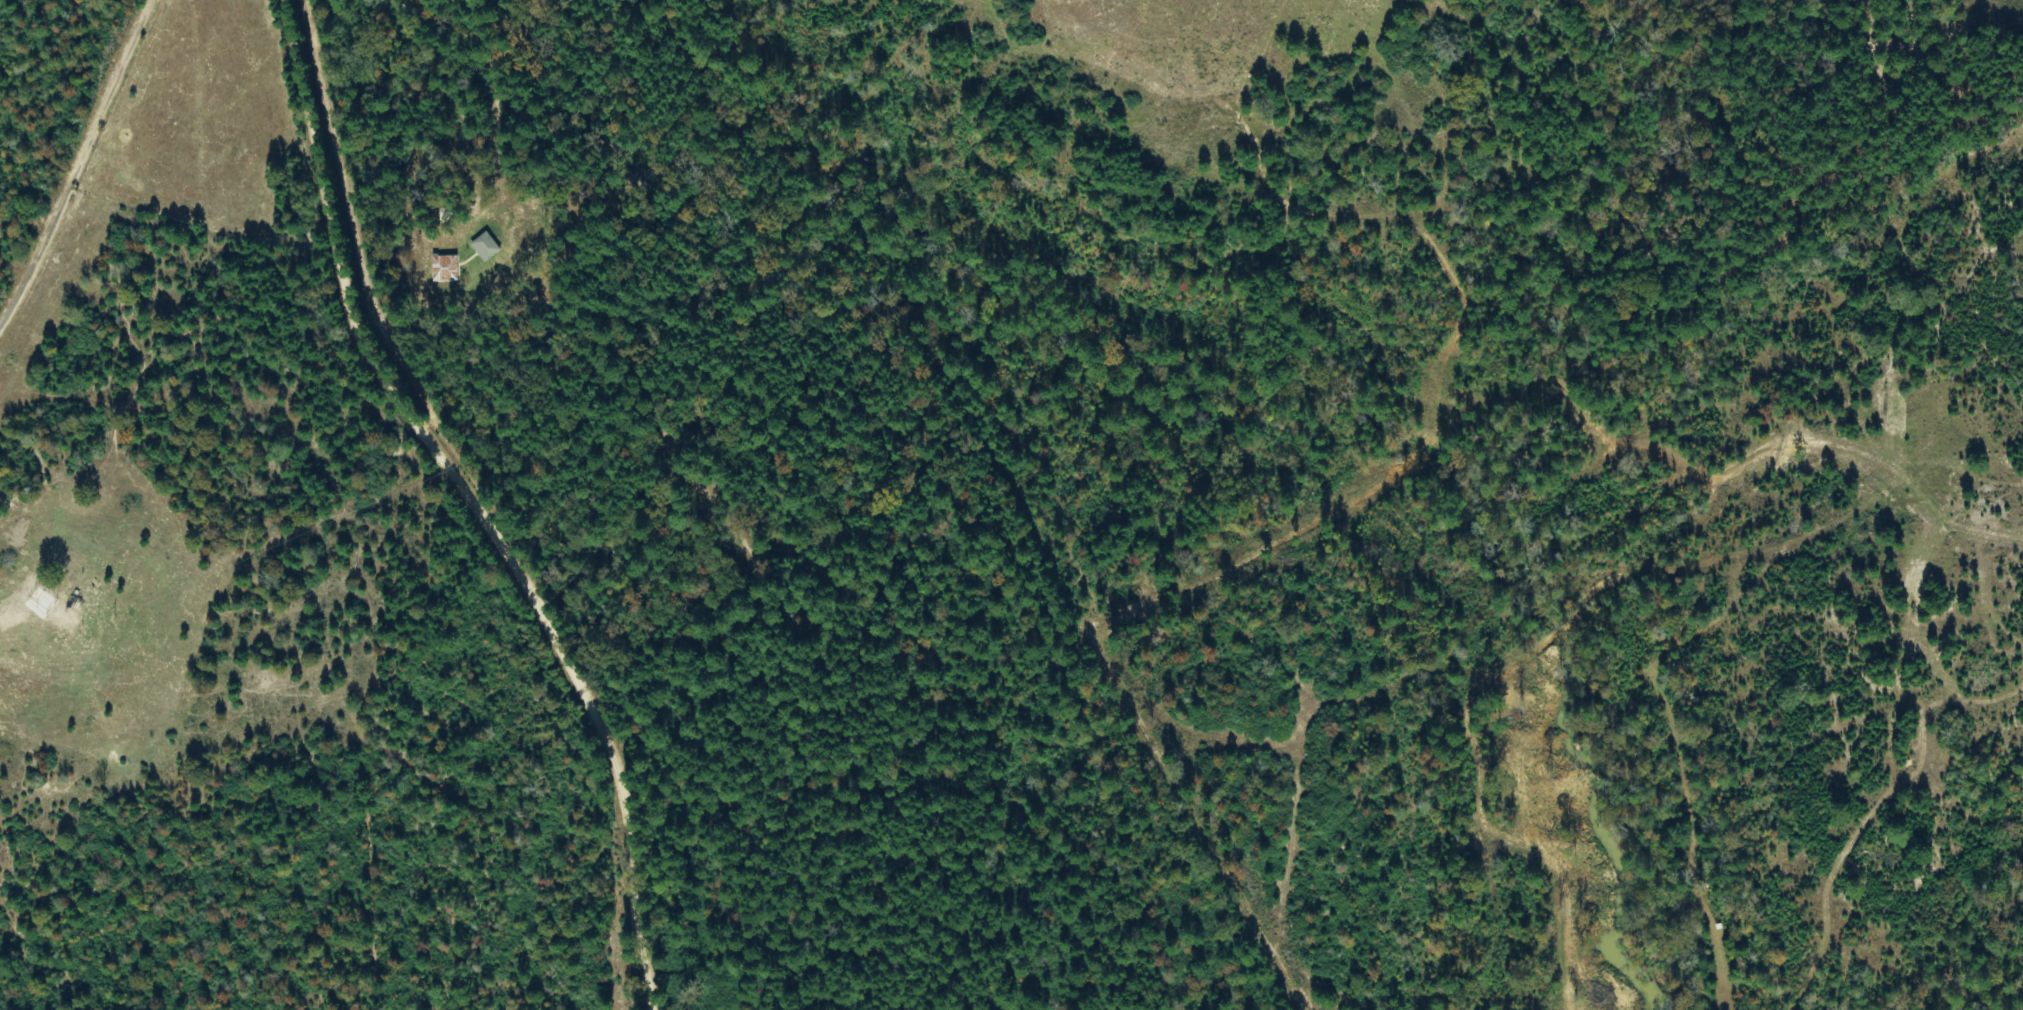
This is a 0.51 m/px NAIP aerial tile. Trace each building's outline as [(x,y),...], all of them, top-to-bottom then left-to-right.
[(501,251),(489,231),(471,241),(482,262),(501,251)] [(458,256),(433,255),(432,281),(457,282),(458,256)]
